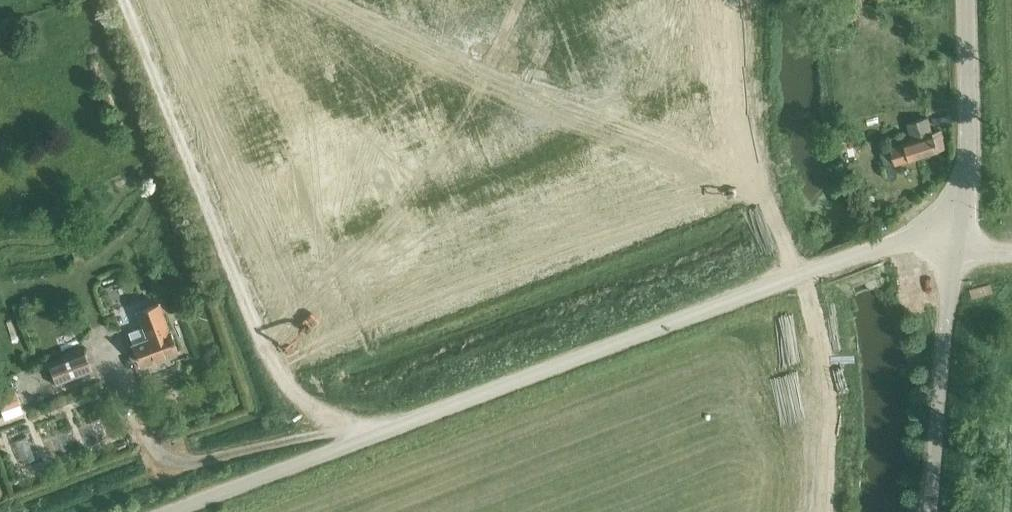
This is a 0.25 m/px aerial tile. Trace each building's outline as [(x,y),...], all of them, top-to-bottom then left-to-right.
[(911,139),(889,146),(889,148),(879,151),(884,167),(894,164),(946,148),(940,130),(932,133),(927,116),(906,123),(911,139)] [(160,303),(138,311),(144,326),(129,332),(141,363),(178,349),(170,329),(160,303)] [(49,361),(57,384),(93,370),(84,348),(49,361)] [(2,411),(19,404),(12,385),(0,390),(0,411),(2,411)]
